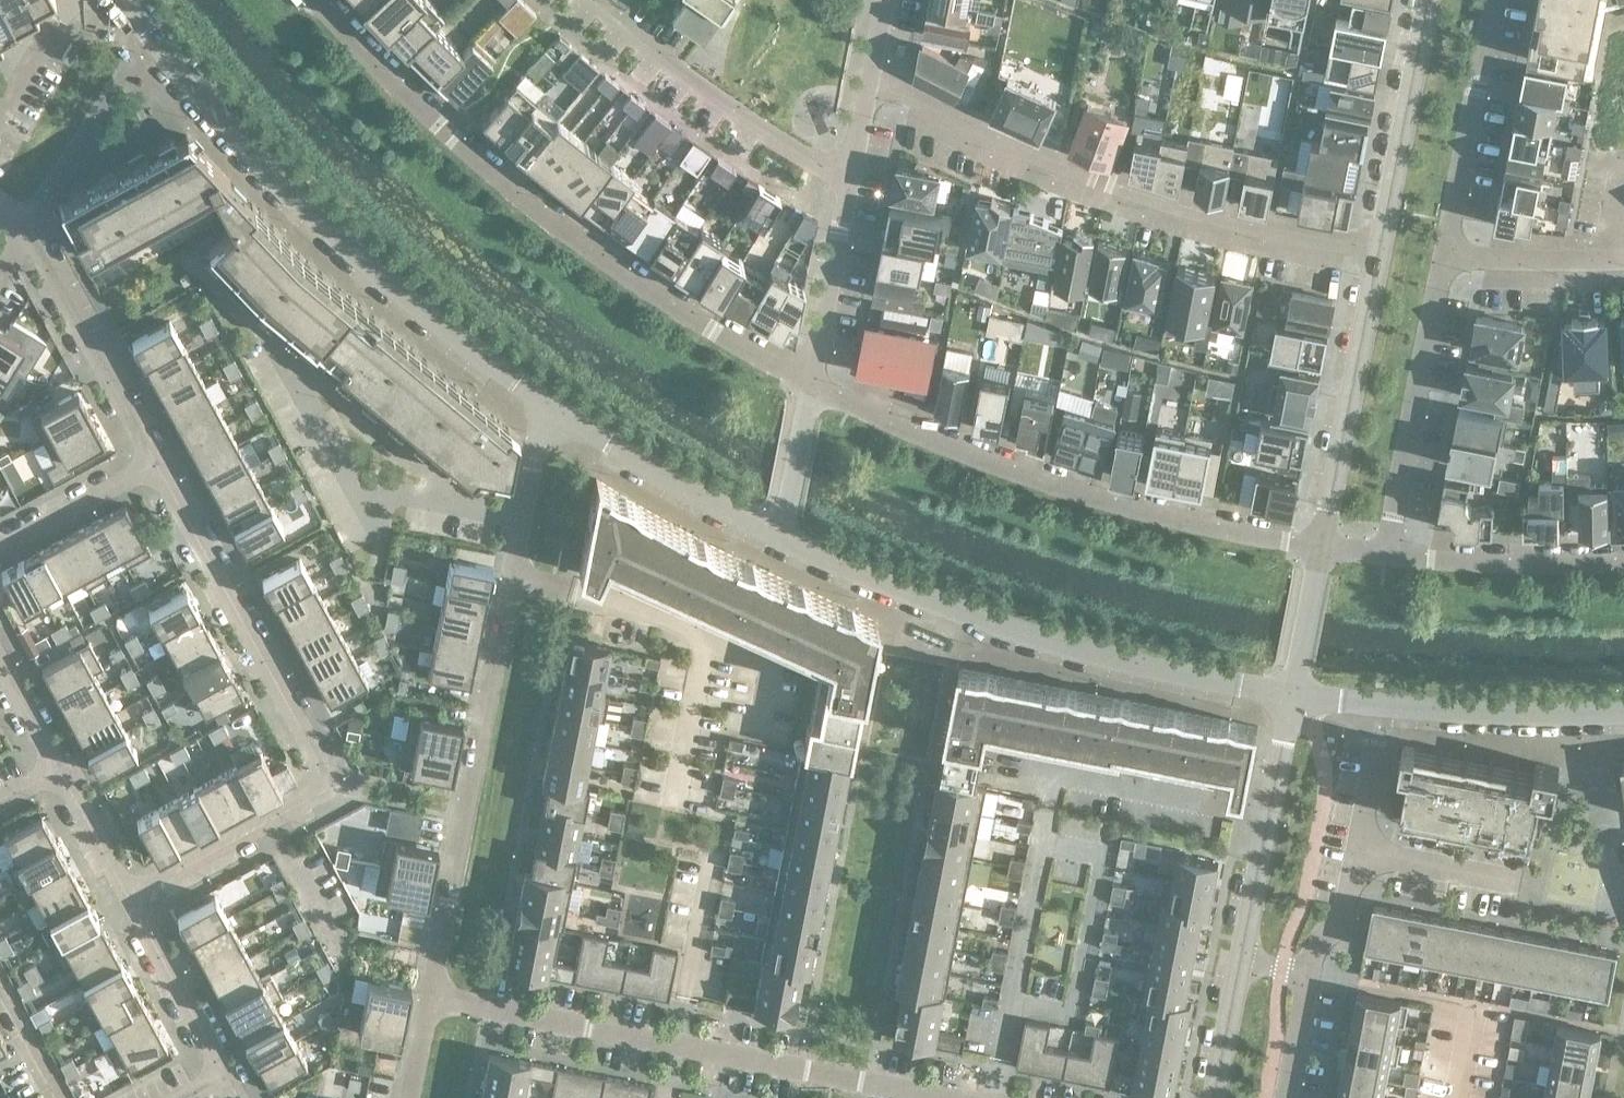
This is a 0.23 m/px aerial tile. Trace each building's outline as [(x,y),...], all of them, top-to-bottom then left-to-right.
[(34,0),(0,0),(0,33),(18,23),(15,18),(36,6),(33,0),(34,0)] [(361,4),(385,30),(416,0),(365,0),(361,4)] [(405,50),(433,23),(442,14),(429,0),(416,0),(385,30),(405,50)] [(435,80),(455,100),(495,57),(480,44),(502,21),(516,34),(535,14),(521,0),(512,0),(462,52),(435,80)] [(670,14),(701,35),(718,10),(703,0),(679,0),(671,12),(662,7),(661,8),(670,14)] [(718,10),(725,0),(703,0),(718,10)] [(928,11),(965,18),(969,0),(930,0),(928,11)] [(1191,22),(1208,26),(1214,0),(1196,0),(1191,22)] [(1216,17),(1240,22),(1243,9),(1264,13),(1266,0),(1219,0),(1216,17)] [(1268,11),(1289,15),(1289,19),(1292,31),(1302,33),(1309,0),(1270,0),(1268,11)] [(1349,19),(1387,27),(1391,5),(1365,0),(1352,0),(1349,19)] [(1526,59),(1584,70),(1585,67),(1585,68),(1586,70),(1587,70),(1587,71),(1589,71),(1590,71),(1591,70),(1592,69),(1592,68),(1593,67),(1592,67),(1592,66),(1592,65),(1591,64),(1590,64),(1590,62),(1593,63),(1605,0),(1538,0),(1526,59)] [(977,10),(975,20),(993,24),(995,13),(977,10)] [(928,12),(923,34),(962,42),(966,43),(971,20),(928,12)] [(1314,12),(1312,23),(1323,25),(1325,14),(1314,12)] [(1387,27),(1349,19),(1336,17),(1330,45),(1382,55),(1387,27)] [(1112,25),(1094,20),(1091,30),(1109,36),(1112,25)] [(462,52),(433,23),(405,50),(435,80),(462,52)] [(1001,25),(990,23),(988,31),(1000,33),(1001,25)] [(1200,30),(1196,44),(1205,47),(1209,32),(1200,30)] [(1302,33),(1292,31),(1290,43),(1300,45),(1302,33)] [(1111,54),(1115,41),(1095,34),(1091,47),(1111,54)] [(563,50),(568,43),(559,35),(553,41),(563,50)] [(71,41),(61,58),(68,62),(78,46),(71,41)] [(963,80),(974,58),(986,60),(988,47),(966,43),(962,42),(960,55),(956,63),(921,45),(915,76),(959,99),(967,83),(963,80)] [(1171,45),(1170,52),(1179,53),(1180,46),(1171,45)] [(1266,59),(1269,47),(1262,45),(1259,58),(1266,59)] [(1330,45),(1325,72),(1377,82),(1382,55),(1330,45)] [(1269,47),(1266,59),(1280,62),(1282,49),(1269,47)] [(578,52),(567,65),(587,82),(598,69),(578,52)] [(1179,53),(1170,52),(1168,65),(1176,67),(1179,53)] [(1179,53),(1176,67),(1185,68),(1187,55),(1179,53)] [(1304,67),(1313,69),(1315,59),(1306,57),(1304,67)] [(1313,69),(1304,67),(1302,77),(1323,81),(1325,72),(1313,69)] [(1568,75),(1525,67),(1520,94),(1558,102),(1557,103),(1563,104),(1568,75)] [(596,84),(603,89),(611,79),(604,74),(596,84)] [(611,79),(603,89),(609,95),(618,85),(611,79)] [(994,116),(1038,136),(1040,137),(1041,135),(1055,103),(1056,101),(1054,100),(1010,80),(1008,79),(1007,81),(993,113),(992,113),(991,115),(994,116)] [(1375,91),(1332,83),(1327,109),(1369,118),(1375,91)] [(515,84),(480,122),(502,141),(530,108),(535,102),(515,84)] [(622,105),(628,110),(636,100),(630,94),(622,105)] [(1558,102),(1520,94),(1515,120),(1553,127),(1557,103),(1558,102)] [(636,100),(628,110),(635,115),(643,105),(636,100)] [(1127,120),(1088,105),(1071,150),(1110,164),(1127,120)] [(530,108),(502,141),(523,159),(551,126),(530,108)] [(670,125),(655,114),(634,142),(650,153),(658,142),(670,125)] [(1368,123),(1367,123),(1366,123),(1325,115),(1320,141),(1361,149),(1363,150),(1364,148),(1363,148),(1364,146),(1364,145),(1365,141),(1365,140),(1368,125),(1368,123)] [(523,159),(537,170),(570,130),(557,119),(551,126),(523,159)] [(1553,127),(1515,120),(1509,146),(1545,153),(1545,154),(1548,154),(1553,127)] [(1572,121),(1570,131),(1582,133),(1584,124),(1572,121)] [(682,134),(670,125),(658,142),(670,151),(682,134)] [(537,170),(551,182),(583,141),(570,130),(537,170)] [(1154,179),(1162,138),(1163,138),(1164,135),(1163,135),(1137,130),(1129,171),(1154,179)] [(186,135),(59,204),(88,258),(214,190),(232,224),(201,253),(252,307),(465,484),(471,478),(508,485),(518,436),(300,255),(186,135)] [(1290,136),(1287,149),(1298,151),(1300,138),(1290,136)] [(1231,156),(1205,151),(1207,140),(1189,137),(1188,137),(1186,142),(1188,143),(1184,163),(1200,166),(1195,192),(1224,200),(1229,174),(1232,156),(1231,156)] [(1184,163),(1188,143),(1186,142),(1163,138),(1162,138),(1154,179),(1179,187),(1184,163)] [(1312,140),(1306,172),(1357,182),(1363,150),(1312,140)] [(597,151),(583,141),(551,182),(564,192),(597,151)] [(678,160),(696,173),(710,153),(692,141),(678,160)] [(1566,144),(1564,156),(1579,159),(1581,147),(1566,144)] [(1504,171),(1540,178),(1545,154),(1545,153),(1509,146),(1504,171)] [(1276,167),(1249,162),(1251,151),(1234,148),(1232,148),(1231,156),(1232,156),(1229,174),(1244,177),(1239,204),(1268,211),(1276,167)] [(610,161),(597,151),(564,192),(578,203),(610,161)] [(725,164),(713,156),(709,162),(721,170),(725,164)] [(1564,156),(1560,174),(1575,177),(1579,159),(1564,156)] [(601,220),(628,183),(632,178),(610,161),(578,203),(601,220)] [(939,173),(915,161),(914,169),(898,166),(892,194),(934,202),(939,173)] [(1504,171),(1499,197),(1535,204),(1540,178),(1504,171)] [(752,192),(757,184),(746,177),(741,185),(752,192)] [(1304,180),(1298,213),(1349,223),(1355,190),(1304,180)] [(628,183),(601,220),(624,237),(650,199),(628,183)] [(757,184),(739,214),(761,228),(779,198),(757,184)] [(967,202),(970,188),(963,187),(961,200),(967,202)] [(674,213),(652,197),(624,237),(647,253),(674,213)] [(978,199),(968,246),(1002,253),(1011,206),(992,197),(991,202),(978,199)] [(1499,197),(1494,224),(1530,231),(1535,204),(1499,197)] [(1559,199),(1557,208),(1567,210),(1569,201),(1559,199)] [(1031,208),(1014,205),(1004,257),(1005,257),(1007,250),(1055,260),(1054,266),(1055,267),(1063,226),(1030,213),(1031,208)] [(941,217),(890,207),(884,239),(935,249),(941,217)] [(1559,210),(1556,225),(1564,226),(1567,211),(1559,210)] [(697,228),(674,213),(647,253),(671,268),(697,228)] [(812,231),(814,231),(816,220),(809,216),(803,226),(812,231)] [(722,239),(700,225),(697,228),(671,268),(694,283),(718,245),(722,239)] [(1093,237),(1075,231),(1074,238),(1065,236),(1056,284),(1083,289),(1084,285),(1085,285),(1094,242),(1092,242),(1093,237)] [(1127,249),(1098,239),(1098,241),(1090,285),(1089,284),(1089,286),(1104,289),(1103,293),(1117,296),(1118,291),(1118,290),(1126,250),(1127,249)] [(878,268),(921,276),(926,249),(883,241),(878,268)] [(718,245),(694,283),(718,298),(741,262),(742,260),(718,245)] [(1156,261),(1157,258),(1136,252),(1127,298),(1132,299),(1131,308),(1150,311),(1152,303),(1157,304),(1165,262),(1156,261)] [(955,267),(957,256),(945,254),(943,265),(955,267)] [(718,298),(743,313),(764,275),(741,262),(718,298)] [(1214,274),(1178,264),(1168,316),(1198,322),(1194,346),(1206,349),(1211,323),(1205,322),(1214,274)] [(786,277),(769,268),(764,275),(743,313),(766,326),(776,308),(773,307),(778,298),(775,296),(786,277)] [(872,296),(924,306),(926,295),(914,292),(917,277),(878,269),(872,296)] [(191,282),(187,274),(180,278),(184,286),(191,282)] [(803,287),(786,277),(775,296),(778,298),(773,307),(776,308),(766,326),(793,341),(803,287)] [(979,277),(974,289),(994,297),(997,284),(979,277)] [(1243,281),(1225,277),(1216,321),(1220,321),(1219,326),(1236,330),(1237,325),(1241,325),(1249,283),(1242,281),(1243,281)] [(1334,300),(1292,291),(1287,319),(1329,327),(1334,300)] [(1033,301),(1031,311),(1046,317),(1047,308),(1048,303),(1033,301)] [(987,314),(989,305),(979,303),(976,316),(986,318),(987,314)] [(1272,308),(1259,306),(1257,317),(1269,319),(1272,308)] [(1079,314),(1047,308),(1046,317),(1045,318),(1076,329),(1079,314)] [(986,318),(983,333),(993,335),(997,316),(987,314),(986,318)] [(932,315),(930,328),(941,330),(943,317),(932,315)] [(1524,324),(1476,315),(1472,336),(1475,336),(1473,347),(1482,349),(1480,363),(1507,368),(1509,354),(1517,356),(1524,324)] [(210,316),(198,323),(202,330),(214,324),(210,316)] [(1573,370),(1574,385),(1600,384),(1599,369),(1606,369),(1604,321),(1598,322),(1597,317),(1571,318),(1572,322),(1565,323),(1567,370),(1573,370)] [(1028,318),(1024,336),(1041,339),(1044,325),(1028,318)] [(1013,319),(1009,337),(1023,340),(1027,322),(1013,319)] [(10,367),(25,376),(46,342),(11,321),(5,332),(0,330),(0,362),(10,367)] [(139,356),(143,362),(181,342),(169,321),(132,342),(135,349),(132,350),(137,358),(139,356)] [(1328,331),(1276,321),(1271,351),(1322,361),(1328,331)] [(214,324),(202,330),(206,337),(218,331),(214,324)] [(1101,337),(1112,340),(1115,329),(1105,326),(1101,337)] [(886,374),(886,373),(895,375),(895,376),(896,376),(896,375),(914,378),(913,379),(914,379),(915,379),(915,378),(914,378),(917,365),(918,365),(918,364),(917,364),(919,352),(920,353),(920,352),(919,352),(922,338),(923,339),(923,338),(922,338),(922,337),(922,338),(903,334),(903,333),(903,334),(892,332),(892,331),(892,332),(873,328),(874,327),(873,327),(873,328),(872,328),(872,329),(873,329),(870,342),(869,342),(869,343),(870,343),(868,354),(867,354),(867,355),(868,355),(865,368),(864,368),(864,369),(865,369),(865,370),(865,369),(886,373),(886,374)] [(1083,339),(1079,354),(1097,359),(1101,344),(1083,339)] [(1150,339),(1147,350),(1156,353),(1159,341),(1150,339)] [(181,342),(143,362),(153,382),(191,361),(181,342)] [(1105,347),(1102,362),(1112,364),(1116,349),(1105,347)] [(1310,424),(1319,376),(1298,372),(1300,359),(1270,353),(1267,369),(1282,372),(1280,384),(1273,383),(1270,400),(1276,401),(1273,416),(1310,424)] [(233,359),(221,365),(225,372),(237,366),(233,359)] [(191,361),(153,382),(166,405),(204,384),(191,361)] [(1228,361),(1226,371),(1236,373),(1238,363),(1228,361)] [(10,367),(0,362),(0,383),(10,367)] [(1158,362),(1154,381),(1166,384),(1170,365),(1158,362)] [(961,419),(961,418),(961,417),(969,372),(970,372),(970,371),(943,365),(943,367),(935,407),(934,408),(961,419)] [(1467,365),(1461,395),(1508,404),(1505,417),(1521,420),(1524,405),(1508,402),(1514,374),(1467,365)] [(237,366),(225,372),(229,380),(241,374),(237,366)] [(203,371),(205,383),(223,379),(221,367),(203,371)] [(1550,374),(1543,408),(1555,411),(1562,376),(1550,374)] [(973,424),(1000,434),(1010,382),(982,376),(973,424)] [(1232,396),(1235,380),(1219,377),(1216,393),(1232,396)] [(204,384),(166,405),(177,424),(215,404),(204,384)] [(1055,396),(1025,390),(1020,419),(1011,418),(1008,432),(1017,433),(1016,440),(1017,440),(1017,439),(1027,441),(1027,444),(1045,450),(1055,396)] [(78,392),(30,418),(43,441),(91,415),(78,392)] [(255,399),(243,405),(247,413),(259,406),(255,399)] [(18,421),(32,413),(27,404),(13,412),(18,421)] [(215,404),(177,424),(188,445),(226,424),(215,404)] [(259,406),(247,413),(251,420),(263,414),(259,406)] [(1076,460),(1091,414),(1066,406),(1051,452),(1076,460)] [(1508,418),(1458,408),(1453,434),(1502,444),(1508,418)] [(1091,414),(1076,460),(1101,468),(1116,422),(1091,414)] [(1238,414),(1235,425),(1248,427),(1250,416),(1238,414)] [(91,415),(43,441),(55,463),(44,468),(52,482),(73,470),(67,459),(104,439),(91,415)] [(1309,428),(1262,418),(1256,451),(1303,460),(1309,428)] [(226,424),(188,445),(199,465),(236,444),(226,424)] [(1140,455),(1136,477),(1174,484),(1184,433),(1157,427),(1151,457),(1140,455)] [(1118,430),(1110,470),(1136,477),(1140,455),(1144,435),(1118,430)] [(1212,438),(1184,433),(1174,484),(1213,492),(1217,470),(1206,468),(1212,438)] [(1453,436),(1447,464),(1491,472),(1496,445),(1453,436)] [(278,442),(266,448),(271,455),(282,449),(278,442)] [(236,444),(199,465),(211,488),(249,467),(236,444)] [(1515,446),(1512,459),(1523,461),(1526,448),(1515,446)] [(282,449),(271,455),(275,463),(286,456),(282,449)] [(0,455),(0,465),(12,458),(8,451),(0,455)] [(1567,455),(1552,455),(1552,481),(1539,481),(1539,495),(1528,495),(1528,510),(1523,510),(1523,534),(1545,534),(1545,530),(1551,530),(1551,534),(1558,534),(1559,511),(1563,511),(1563,483),(1567,483),(1567,475),(1567,455)] [(12,458),(0,465),(0,468),(4,475),(18,468),(12,458)] [(249,467),(211,488),(222,507),(260,486),(249,467)] [(1251,504),(1293,512),(1299,481),(1257,473),(1251,504)] [(1590,474),(1567,475),(1567,483),(1567,501),(1579,501),(1579,532),(1579,534),(1608,533),(1608,532),(1607,491),(1608,491),(1608,490),(1607,490),(1607,484),(1590,485),(1590,474)] [(1438,510),(1449,512),(1455,520),(1454,530),(1492,533),(1493,508),(1471,507),(1466,499),(1469,482),(1445,477),(1438,510)] [(802,752),(808,753),(848,761),(876,621),(859,613),(851,607),(841,605),(809,591),(801,584),(791,582),(759,568),(751,562),(741,560),(726,553),(710,545),(702,538),(692,535),(638,505),(631,498),(622,492),(612,489),(596,478),(578,569),(596,578),(602,564),(819,663),(802,752)] [(1519,481),(1500,478),(1497,490),(1517,494),(1519,481)] [(300,482),(288,488),(293,495),(304,489),(300,482)] [(1613,487),(1615,533),(1623,533),(1623,483),(1623,487),(1613,487)] [(260,486),(222,507),(233,528),(271,507),(260,486)] [(304,489),(293,495),(297,503),(308,497),(304,489)] [(125,506),(101,519),(127,566),(151,553),(125,506)] [(271,507),(233,528),(236,534),(234,535),(238,543),(240,541),(244,548),(282,528),(271,507)] [(101,519),(81,529),(107,577),(108,576),(103,567),(121,557),(126,566),(127,566),(101,519)] [(81,529),(61,541),(87,588),(107,577),(81,529)] [(61,541),(41,551),(62,589),(80,579),(86,588),(87,588),(61,541)] [(436,544),(433,558),(447,561),(450,546),(436,544)] [(557,566),(565,568),(569,549),(561,547),(557,566)] [(62,589),(41,551),(22,562),(42,600),(62,589)] [(340,554),(328,561),(332,568),(344,562),(340,554)] [(300,559),(262,580),(265,587),(263,589),(267,596),(269,594),(273,600),(311,580),(300,559)] [(450,560),(445,583),(488,591),(489,584),(492,585),(494,577),(491,576),(492,568),(450,560)] [(8,569),(1,573),(22,611),(42,600),(22,562),(15,565),(14,562),(6,566),(8,569)] [(344,562),(332,568),(336,575),(348,569),(344,562)] [(393,564),(391,572),(404,575),(406,567),(393,564)] [(391,572),(390,581),(403,583),(404,575),(391,572)] [(144,580),(136,584),(143,595),(150,591),(144,580)] [(283,620),(321,599),(311,580),(273,600),(283,620)] [(441,605),(484,613),(488,591),(445,583),(441,605)] [(136,584),(129,588),(135,599),(143,595),(136,584)] [(186,590),(148,611),(159,631),(197,610),(194,604),(197,603),(192,595),(190,597),(186,590)] [(361,593),(350,600),(354,607),(365,601),(361,593)] [(294,640),(332,619),(321,599),(283,620),(294,640)] [(365,601),(354,607),(358,614),(369,608),(365,601)] [(104,602),(96,606),(102,617),(110,613),(104,602)] [(437,628),(479,636),(484,613),(441,605),(437,628)] [(89,610),(95,621),(102,617),(96,606),(89,610)] [(208,630),(197,610),(159,631),(170,650),(208,630)] [(387,610),(386,618),(399,620),(400,612),(387,610)] [(386,618),(384,626),(397,629),(399,620),(386,618)] [(305,660),(343,639),(332,619),(294,640),(305,660)] [(71,634),(64,623),(57,627),(63,639),(71,634)] [(57,627),(50,631),(56,643),(63,639),(57,627)] [(432,650),(475,658),(479,636),(437,628),(432,650)] [(208,630),(170,650),(181,671),(219,650),(208,630)] [(383,634),(371,640),(375,647),(387,641),(383,634)] [(135,635),(124,641),(128,648),(139,642),(135,635)] [(316,680),(354,659),(343,639),(305,660),(316,680)] [(570,640),(565,664),(605,672),(609,648),(570,640)] [(387,641),(375,647),(380,655),(391,648),(387,641)] [(34,642),(25,647),(30,657),(39,652),(34,642)] [(139,642),(128,648),(132,656),(143,649),(139,642)] [(89,643),(41,669),(54,693),(102,667),(89,643)] [(112,661),(124,655),(120,647),(108,653),(112,661)] [(181,671),(192,691),(230,670),(219,650),(181,671)] [(432,650),(427,676),(470,685),(475,658),(432,650)] [(660,658),(645,655),(644,664),(658,667),(660,658)] [(316,680),(329,704),(367,683),(354,659),(316,680)] [(600,694),(605,672),(565,664),(560,687),(600,695),(600,694)] [(54,693),(65,712),(103,692),(93,673),(102,668),(102,667),(54,693)] [(134,674),(130,667),(119,673),(123,681),(134,674)] [(938,779),(976,786),(986,733),(1121,759),(1121,755),(1232,777),(1229,793),(1244,796),(1257,726),(1238,722),(1230,718),(1220,719),(1185,712),(1176,708),(1167,708),(1131,701),(1123,697),(1113,698),(1077,691),(1069,687),(1060,687),(997,675),(989,671),(979,672),(960,668),(938,779)] [(230,670),(192,691),(205,715),(243,694),(230,670)] [(134,674),(123,681),(127,688),(138,682),(134,674)] [(157,675),(146,681),(150,688),(161,682),(157,675)] [(399,679),(396,692),(405,693),(408,681),(399,679)] [(654,682),(640,679),(638,688),(652,691),(654,682)] [(161,682),(150,688),(154,696),(165,689),(161,682)] [(560,687),(556,711),(596,718),(596,719),(603,721),(608,696),(600,694),(600,695),(560,687)] [(76,733),(114,712),(103,692),(65,712),(76,733)] [(450,709),(469,714),(472,705),(453,699),(450,709)] [(172,702),(160,708),(164,716),(176,709),(172,702)] [(156,715),(152,707),(141,713),(145,721),(156,715)] [(556,711),(551,735),(591,743),(596,719),(596,718),(556,711)] [(87,752),(125,732),(114,712),(76,733),(87,752)] [(199,712),(171,730),(181,745),(209,727),(199,712)] [(409,713),(404,740),(457,750),(462,723),(409,713)] [(156,715),(145,721),(149,728),(160,722),(156,715)] [(647,719),(633,716),(631,725),(645,728),(647,719)] [(361,723),(349,720),(347,729),(360,731),(361,723)] [(222,723),(215,727),(221,739),(229,735),(222,723)] [(645,728),(631,725),(629,734),(643,737),(645,728)] [(208,731),(214,743),(221,739),(215,727),(208,731)] [(360,731),(347,729),(345,737),(358,739),(360,731)] [(136,752),(125,732),(87,752),(90,758),(88,760),(92,767),(94,766),(98,773),(136,752)] [(551,735),(547,758),(586,766),(591,743),(551,735)] [(728,737),(727,746),(741,749),(743,740),(728,737)] [(404,740),(399,766),(452,777),(457,750),(404,740)] [(1415,747),(1403,744),(1399,764),(1391,806),(1540,835),(1546,805),(1551,806),(1554,793),(1559,768),(1535,763),(1534,771),(1519,768),(1520,767),(1514,766),(1514,767),(1494,763),(1494,762),(1489,761),(1489,762),(1468,758),(1468,757),(1463,756),(1463,757),(1442,753),(1442,752),(1437,751),(1437,752),(1415,748),(1415,747)] [(190,756),(183,745),(176,749),(182,760),(190,756)] [(182,760),(176,749),(169,753),(175,764),(182,760)] [(260,753),(236,766),(257,804),(281,791),(260,753)] [(844,785),(848,761),(808,753),(804,777),(844,785)] [(547,758),(542,781),(588,790),(588,789),(582,787),(586,766),(547,758)] [(175,770),(181,782),(197,774),(191,762),(175,770)] [(636,776),(637,767),(623,764),(622,773),(636,776)] [(236,766),(217,777),(237,815),(257,804),(236,766)] [(142,782),(149,778),(143,767),(136,771),(142,782)] [(135,786),(142,782),(136,771),(128,775),(135,786)] [(634,784),(636,776),(622,773),(620,782),(634,784)] [(734,788),(736,779),(722,776),(720,785),(734,788)] [(217,777),(197,787),(218,825),(237,815),(217,777)] [(844,785),(804,777),(799,801),(839,808),(844,785)] [(974,811),(978,787),(976,786),(938,779),(934,803),(974,811)] [(584,813),(588,790),(542,781),(542,783),(548,784),(544,806),(584,813)] [(734,788),(720,785),(718,794),(732,797),(734,788)] [(197,787),(178,798),(198,836),(218,825),(197,787)] [(1022,804),(1036,806),(1038,798),(1024,795),(1022,804)] [(178,798),(157,809),(178,847),(198,836),(178,798)] [(839,808),(799,801),(795,824),(835,832),(839,808)] [(974,811),(934,803),(929,826),(969,834),(974,811)] [(544,806),(539,829),(579,837),(584,813),(544,806)] [(390,808),(386,832),(419,838),(423,815),(390,808)] [(178,847),(157,809),(136,821),(157,858),(164,855),(166,858),(173,853),(171,851),(178,847)] [(624,812),(610,809),(608,818),(622,821),(624,812)] [(16,861),(6,866),(7,867),(54,841),(41,817),(3,838),(16,861)] [(622,821),(608,818),(607,827),(621,830),(622,821)] [(1016,828),(1030,831),(1032,822),(1018,819),(1016,828)] [(835,832),(795,824),(790,847),(830,855),(835,832)] [(734,826),(732,836),(746,838),(748,829),(734,826)] [(969,834),(929,826),(925,849),(965,857),(969,834)] [(539,829),(535,852),(574,860),(575,858),(579,837),(539,829)] [(1136,839),(1122,836),(1120,845),(1134,848),(1136,839)] [(385,838),(379,865),(433,875),(438,849),(385,838)] [(54,841),(7,867),(17,886),(65,860),(54,841)] [(830,855),(790,847),(786,870),(826,878),(830,855)] [(338,848),(337,857),(349,859),(351,850),(338,848)] [(965,857),(925,849),(920,872),(960,880),(965,857)] [(743,852),(729,850),(727,859),(741,861),(743,852)] [(574,860),(535,852),(530,873),(524,872),(524,874),(570,883),(570,885),(571,885),(575,886),(580,859),(575,858),(574,860)] [(1213,888),(1218,863),(1178,855),(1174,879),(1173,880),(1213,888)] [(615,858),(601,856),(599,865),(613,867),(615,858)] [(337,857),(335,865),(348,868),(349,859),(337,857)] [(1011,857),(1009,866),(1023,868),(1025,859),(1011,857)] [(740,870),(741,861),(727,859),(726,867),(740,870)] [(76,880),(65,860),(17,886),(18,887),(27,882),(38,901),(76,880)] [(364,862),(359,889),(427,902),(433,875),(379,865),(364,862)] [(613,867),(599,865),(598,873),(612,876),(613,867)] [(1007,874),(1021,877),(1023,868),(1009,866),(1007,874)] [(826,878),(786,870),(781,893),(821,901),(826,878)] [(960,880),(920,872),(916,895),(956,903),(960,880)] [(570,883),(524,874),(519,897),(567,906),(571,885),(570,885),(570,883)] [(281,877),(269,884),(273,891),(285,885),(281,877)] [(986,878),(986,888),(1006,890),(1007,879),(986,878)] [(1209,911),(1213,888),(1173,880),(1174,879),(1166,878),(1161,903),(1163,903),(1163,902),(1209,911)] [(87,901),(76,880),(38,901),(49,921),(39,926),(39,927),(87,901)] [(1127,886),(1113,884),(1112,892),(1126,895),(1127,886)] [(285,885),(273,891),(277,898),(289,892),(285,885)] [(1112,892),(1110,901),(1124,904),(1126,895),(1112,892)] [(821,901),(781,893),(777,916),(817,924),(821,901)] [(956,903),(916,895),(911,919),(951,926),(956,903)] [(215,896),(177,917),(181,924),(178,926),(182,933),(185,931),(188,937),(226,917),(215,896)] [(718,905),(732,908),(734,899),(720,896),(718,905)] [(567,906),(519,897),(515,920),(560,929),(560,930),(562,930),(567,906)] [(970,918),(989,927),(998,907),(979,898),(970,918)] [(90,907),(87,901),(39,927),(50,946),(98,920),(94,914),(97,913),(93,905),(90,907)] [(1209,913),(1209,911),(1163,902),(1163,903),(1158,926),(1198,933),(1202,912),(1209,913)] [(1002,903),(1000,912),(1014,915),(1016,906),(1002,903)] [(1366,947),(1385,951),(1393,908),(1374,904),(1366,947)] [(620,907),(606,905),(605,913),(605,914),(619,916),(620,907)] [(732,908),(718,905),(717,914),(731,917),(732,908)] [(1411,912),(1393,908),(1385,951),(1403,954),(1411,912)] [(617,925),(619,916),(605,914),(605,913),(596,912),(594,921),(617,925)] [(998,921),(1012,923),(1014,915),(1000,912),(998,921)] [(1432,916),(1411,912),(1403,954),(1423,959),(1432,916)] [(817,924),(777,916),(772,939),(812,947),(817,924)] [(1450,919),(1432,916),(1423,959),(1441,962),(1450,919)] [(226,917),(188,937),(199,958),(237,937),(226,917)] [(303,918),(291,924),(295,931),(307,925),(303,918)] [(951,926),(911,919),(907,942),(947,949),(951,926)] [(1469,923),(1450,919),(1441,962),(1460,966),(1469,923)] [(98,920),(50,946),(63,969),(110,943),(98,920)] [(560,929),(515,920),(506,968),(546,976),(548,962),(553,963),(560,930),(560,929)] [(1487,926),(1469,923),(1460,966),(1478,969),(1487,926)] [(307,925),(295,931),(299,939),(311,932),(307,925)] [(1158,926),(1154,949),(1194,956),(1198,933),(1158,926)] [(1478,969),(1496,973),(1505,930),(1487,926),(1478,969)] [(1118,933),(1104,930),(1102,939),(1117,941),(1118,933)] [(1523,933),(1505,930),(1496,973),(1514,976),(1523,933)] [(583,933),(576,967),(573,981),(621,990),(626,965),(603,961),(608,938),(583,933)] [(1523,933),(1514,976),(1532,980),(1541,937),(1523,933)] [(0,939),(0,948),(9,944),(5,936),(0,939)] [(237,937),(199,958),(210,978),(248,957),(237,937)] [(1532,980),(1552,984),(1560,941),(1541,937),(1532,980)] [(812,947),(772,939),(768,961),(762,960),(762,961),(808,970),(812,947)] [(1117,941),(1102,939),(1101,948),(1115,950),(1117,941)] [(1579,944),(1560,941),(1552,984),(1571,987),(1579,944)] [(723,954),(725,945),(711,942),(709,951),(723,954)] [(947,949),(907,942),(902,965),(942,973),(947,949)] [(121,963),(110,943),(63,969),(63,970),(73,965),(83,983),(121,963)] [(9,944),(0,948),(0,955),(1,957),(13,951),(9,944)] [(382,944),(381,952),(393,954),(395,946),(382,944)] [(1597,948),(1579,944),(1571,987),(1589,991),(1597,948)] [(966,946),(965,956),(988,959),(989,949),(966,946)] [(283,953),(289,964),(300,958),(295,947),(283,953)] [(648,969),(626,965),(621,990),(668,999),(677,952),(652,947),(648,969)] [(1616,952),(1597,948),(1589,991),(1608,995),(1616,952)] [(993,949),(991,958),(1005,961),(1007,952),(993,949)] [(1189,980),(1194,956),(1154,949),(1149,972),(1189,980)] [(248,957),(210,978),(223,1001),(270,975),(270,974),(260,979),(248,957)] [(989,967),(1003,970),(1005,961),(991,958),(989,967)] [(315,967),(319,975),(331,969),(326,961),(315,967)] [(762,961),(755,995),(752,1009),(792,1017),(801,971),(807,972),(808,970),(762,961)] [(548,962),(546,976),(555,977),(557,964),(553,963),(548,962)] [(124,969),(121,963),(83,983),(94,1003),(132,982),(128,976),(131,975),(127,967),(124,969)] [(557,964),(555,977),(564,979),(567,966),(557,964)] [(942,973),(902,965),(898,988),(944,997),(944,995),(938,994),(942,973)] [(1373,976),(1380,977),(1381,969),(1382,967),(1375,965),(1373,976)] [(567,966),(564,979),(573,981),(576,967),(567,966)] [(319,975),(323,982),(335,976),(331,969),(319,975)] [(1381,969),(1380,977),(1390,979),(1391,971),(1381,969)] [(1145,994),(1145,995),(1191,1004),(1191,1002),(1185,1001),(1189,980),(1149,972),(1145,994)] [(1420,976),(1412,974),(1410,985),(1418,986),(1420,976)] [(270,975),(223,1001),(234,1021),(281,995),(270,975)] [(1109,979),(1095,976),(1093,985),(1108,988),(1109,979)] [(28,979),(16,985),(20,992),(32,986),(28,979)] [(368,980),(363,1006),(405,1015),(410,988),(368,980)] [(1436,990),(1444,991),(1444,988),(1440,982),(1437,981),(1436,990)] [(142,1002),(132,982),(94,1003),(104,1023),(142,1002)] [(1108,988),(1093,985),(1092,994),(1106,997),(1108,988)] [(32,986),(20,992),(24,1000),(36,993),(32,986)] [(1466,987),(1465,996),(1473,997),(1475,989),(1466,987)] [(944,997),(898,988),(897,990),(903,991),(895,1037),(934,1045),(937,1031),(944,997)] [(734,1005),(736,992),(727,990),(724,1004),(734,1005)] [(743,1007),(745,993),(736,992),(734,1005),(743,1007)] [(752,1009),(755,995),(745,993),(743,1007),(752,1009)] [(1354,1014),(1397,1022),(1401,1002),(1358,993),(1354,1014)] [(1145,994),(1143,994),(1138,1019),(1146,1020),(1146,1019),(1186,1027),(1191,1004),(1145,995),(1145,994)] [(234,1021),(245,1041),(283,1020),(272,1001),(282,996),(281,995),(234,1021)] [(984,995),(982,1004),(996,1007),(998,998),(984,995)] [(1511,995),(1509,1004),(1527,1008),(1529,999),(1511,995)] [(1529,999),(1527,1008),(1546,1011),(1548,999),(1529,995),(1529,999)] [(154,1023),(142,1002),(104,1023),(115,1042),(106,1048),(154,1023)] [(363,1006),(358,1033),(400,1041),(405,1015),(363,1006)] [(1567,1007),(1566,1015),(1582,1018),(1584,1010),(1567,1007)] [(317,1017),(321,1025),(332,1018),(328,1011),(317,1017)] [(1350,1033),(1393,1041),(1397,1022),(1354,1014),(1350,1033)] [(1515,1016),(1511,1037),(1525,1039),(1529,1019),(1515,1016)] [(49,1018),(38,1024),(42,1031),(53,1025),(49,1018)] [(321,1025),(325,1032),(336,1026),(332,1018),(321,1025)] [(1182,1050),(1186,1027),(1146,1019),(1146,1020),(1142,1042),(1182,1050)] [(283,1020),(245,1041),(248,1047),(245,1048),(249,1056),(252,1054),(255,1060),(293,1040),(283,1020)] [(1016,1067),(1063,1077),(1068,1051),(1046,1047),(1051,1025),(1025,1020),(1016,1067)] [(1084,1031),(1095,1033),(1098,1034),(1100,1025),(1086,1022),(1084,1031)] [(167,1046),(154,1023),(106,1048),(119,1072),(167,1046)] [(1558,1024),(1554,1045),(1597,1053),(1601,1033),(1558,1024)] [(53,1025),(42,1031),(46,1039),(57,1033),(53,1025)] [(937,1031),(934,1045),(944,1046),(947,1033),(937,1031)] [(947,1033),(944,1046),(953,1048),(956,1035),(947,1033)] [(1120,1038),(1098,1034),(1095,1033),(1090,1056),(1068,1051),(1063,1077),(1111,1086),(1113,1072),(1120,1038)] [(1393,1041),(1350,1033),(1346,1052),(1389,1061),(1393,1041)] [(956,1035),(953,1048),(963,1050),(965,1036),(956,1035)] [(55,1036),(44,1043),(53,1056),(64,1049),(55,1036)] [(255,1060),(268,1084),(306,1063),(293,1040),(255,1060)] [(1135,1076),(1133,1090),(1172,1097),(1182,1050),(1142,1042),(1135,1076)] [(1510,1045),(1508,1056),(1523,1059),(1525,1048),(1510,1045)] [(1593,1072),(1597,1053),(1554,1045),(1550,1064),(1593,1072)] [(1346,1052),(1342,1072),(1385,1080),(1389,1061),(1346,1052)] [(529,1061),(489,1053),(480,1097),(522,1097),(526,1075),(529,1061)] [(71,1058),(60,1064),(64,1072),(75,1065),(71,1058)] [(535,1077),(538,1063),(529,1061),(526,1075),(535,1077)] [(359,1062),(357,1071),(370,1073),(371,1065),(359,1062)] [(1506,1062),(1504,1075),(1517,1078),(1520,1064),(1506,1062)] [(545,1079),(547,1065),(538,1063),(535,1077),(545,1079)] [(1589,1092),(1593,1072),(1550,1064),(1546,1083),(1589,1092)] [(75,1065),(64,1072),(68,1079),(79,1073),(75,1065)] [(554,1080),(557,1067),(547,1065),(545,1079),(554,1080)] [(554,1080),(551,1097),(577,1097),(583,1097),(600,1097),(604,1076),(557,1067),(554,1080)] [(1113,1072),(1111,1086),(1118,1087),(1121,1074),(1113,1072)] [(1342,1072),(1339,1091),(1375,1097),(1382,1097),(1385,1080),(1342,1072)] [(1121,1074),(1118,1087),(1125,1089),(1128,1075),(1121,1074)] [(1128,1075),(1125,1089),(1133,1090),(1135,1076),(1128,1075)] [(604,1076),(600,1097),(649,1097),(651,1085),(604,1076)] [(737,1077),(729,1076),(728,1085),(736,1086),(737,1077)] [(1589,1092),(1546,1083),(1543,1097),(1588,1097),(1589,1092)] [(1502,1085),(1500,1094),(1500,1095),(1509,1096),(1514,1097),(1516,1088),(1502,1085)] [(4,1088),(0,1091),(0,1097),(10,1097),(4,1088)]
